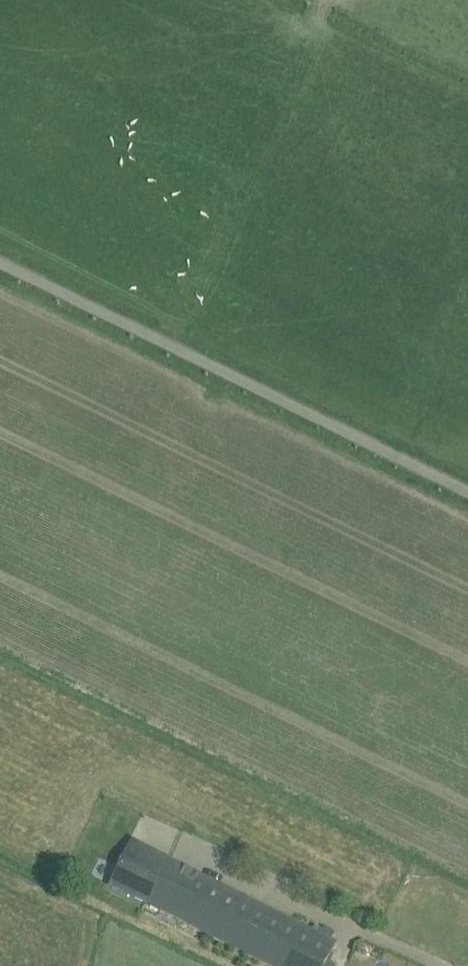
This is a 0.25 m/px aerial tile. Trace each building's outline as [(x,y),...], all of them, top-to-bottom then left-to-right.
[(269,965),(324,965),(335,945),(136,843),(114,887),(269,965)]
